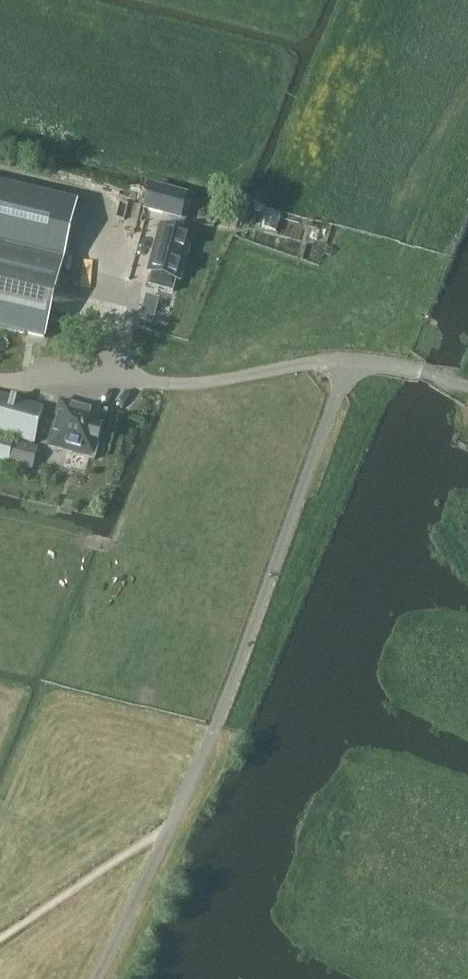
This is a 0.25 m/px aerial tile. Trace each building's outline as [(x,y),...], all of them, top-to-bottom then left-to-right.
[(151,186),(144,209),(181,219),(187,196),(151,186)] [(192,235),(161,227),(160,226),(148,272),(180,281),(192,235)] [(38,255),(0,246),(0,328),(45,338),(64,261),(38,255)] [(46,407),(23,401),(0,394),(0,434),(33,444),(36,444),(46,407)] [(93,459),(95,460),(95,458),(106,414),(107,414),(107,412),(106,412),(105,412),(60,400),(48,447),(93,459)] [(7,447),(8,442),(0,439),(0,461),(3,461),(25,467),(29,452),(7,447)]
